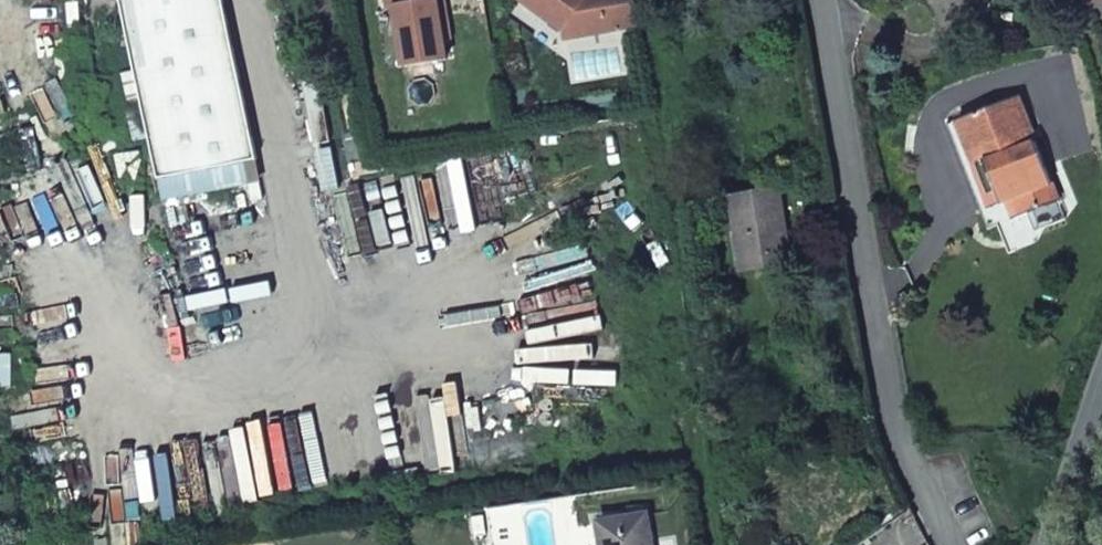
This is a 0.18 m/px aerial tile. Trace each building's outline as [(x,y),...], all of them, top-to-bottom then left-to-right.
[(226,0),(127,0),(166,180),(262,159),(226,0)] [(392,6),(398,5),(408,65),(449,58),(446,39),(440,0),(391,0),(392,6)] [(447,0),(440,0),(446,39),(453,37),(447,0)] [(564,28),(578,7),(606,3),(610,28),(642,23),(638,0),(525,0),(564,28)] [(606,3),(578,7),(564,28),(571,34),(610,28),(606,3)] [(947,128),(985,231),(1058,203),(1019,100),(947,128)] [(778,190),(732,198),(745,270),(790,262),(778,190)] [(603,544),(650,544),(646,519),(599,527),(603,544)]
